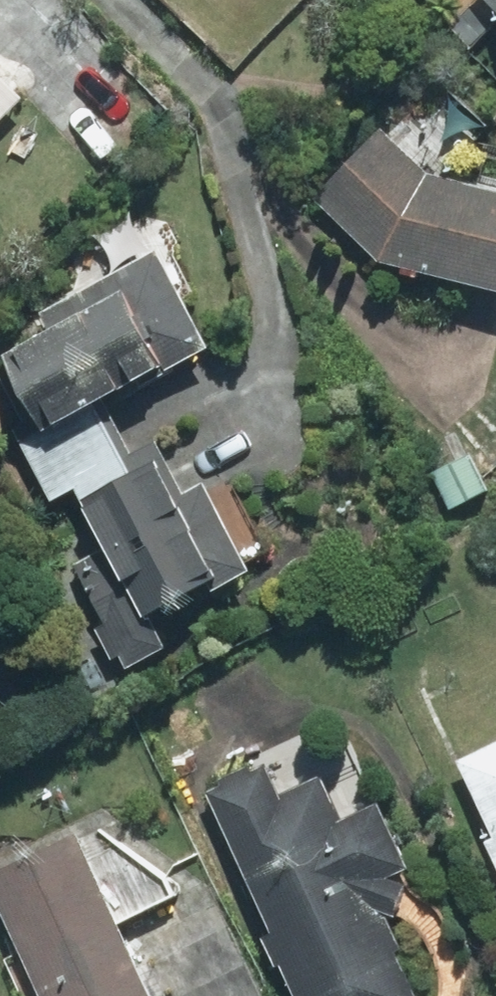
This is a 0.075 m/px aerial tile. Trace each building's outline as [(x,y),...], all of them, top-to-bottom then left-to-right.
[(495,34),(495,0),(466,0),(495,34)] [(19,103),(0,83),(0,121),(19,103)] [(376,137),(308,202),(376,273),(495,307),(495,206),(421,184),(376,137)] [(38,446),(100,417),(200,370),(149,261),(42,311),(50,327),(0,350),(0,365),(38,446)] [(67,509),(130,480),(100,417),(38,446),(23,453),(52,516),(67,509)] [(130,480),(67,509),(97,574),(57,593),(103,692),(168,662),(154,631),(245,588),(202,496),(177,507),(158,467),(130,480)] [(495,863),(495,746),(452,766),(495,863)] [(198,801),(284,995),(400,995),(370,929),(408,912),(365,814),(332,829),(311,781),(277,796),(266,771),(198,801)] [(0,873),(0,937),(26,995),(148,995),(80,839),(0,873)]
